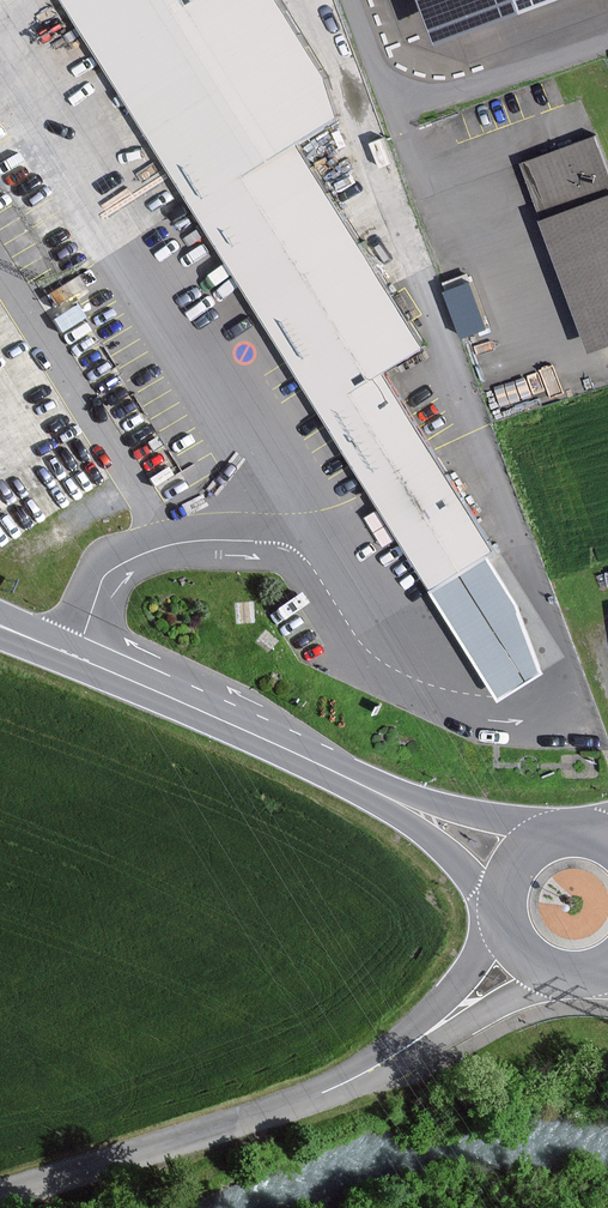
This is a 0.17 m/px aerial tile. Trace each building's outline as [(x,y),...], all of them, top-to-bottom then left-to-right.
[(199,200),(295,141),(339,115),(268,0),(76,0),(199,200)] [(437,33),(523,0),(425,0),(437,33)] [(596,140),(528,165),(596,349),(607,345),(607,173),(596,140)] [(199,200),(325,407),(385,370),(422,348),(295,141),(199,200)] [(471,270),(445,277),(459,331),(485,325),(471,270)] [(325,407),(436,587),(491,553),(495,551),(385,370),(325,407)] [(520,602),(491,553),(436,587),(503,696),(545,670),(520,602)]
